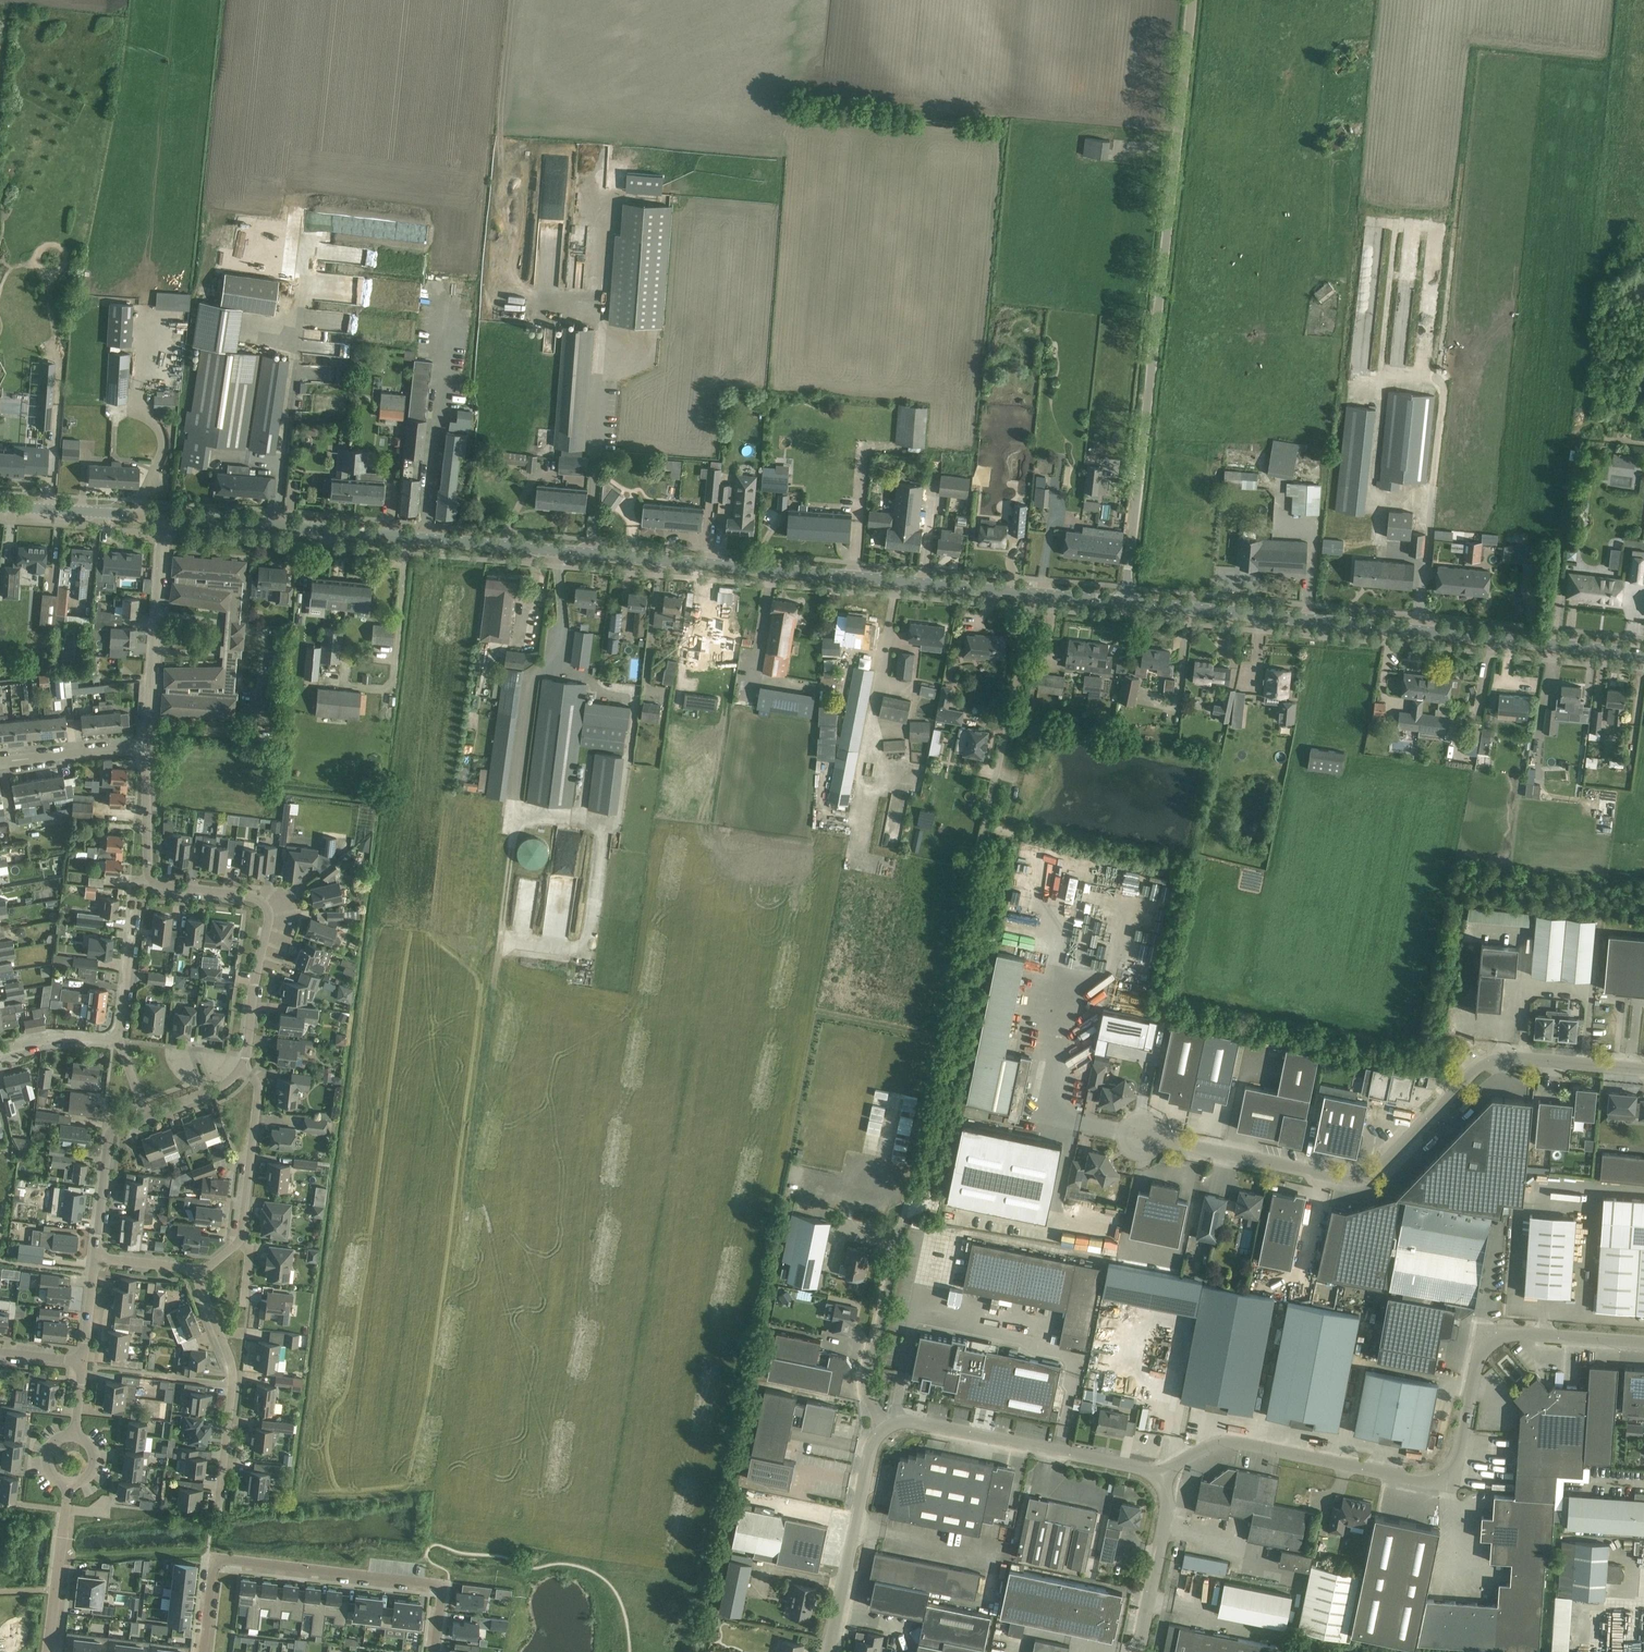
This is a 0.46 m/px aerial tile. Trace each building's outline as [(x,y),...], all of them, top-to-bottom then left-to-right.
[(1342,126),(1322,142),(1327,150),(1328,150),(1330,152),(1333,150),(1333,151),(1351,136),(1342,126)] [(1086,138),(1086,155),(1112,157),(1113,139),(1086,138)] [(545,173),(569,174),(569,155),(545,155),(545,173)] [(544,174),(544,188),(567,188),(567,175),(544,174)] [(625,234),(618,233),(612,322),(667,326),(674,204),(627,201),(625,234)] [(568,287),(575,287),(577,269),(569,268),(568,287)] [(220,306),(274,314),(279,280),(225,272),(220,306)] [(588,282),(586,282),(585,291),(596,291),(597,277),(588,277),(588,282)] [(1329,281),(1315,293),(1322,302),(1336,291),(1329,281)] [(178,308),(178,292),(158,291),(158,307),(178,308)] [(130,345),(133,304),(110,303),(108,344),(130,345)] [(586,449),(595,329),(564,326),(554,447),(586,449)] [(185,438),(183,456),(181,470),(191,472),(192,465),(207,467),(210,443),(245,449),(259,354),(201,345),(187,438),(185,438)] [(127,403),(130,354),(108,352),(106,402),(127,403)] [(263,354),(250,448),(279,452),(287,391),(280,389),(284,356),(263,354)] [(416,513),(417,503),(422,457),(431,368),(432,361),(414,359),(413,366),(408,419),(404,455),(403,466),(398,511),(416,513)] [(51,428),(55,379),(41,378),(37,427),(51,428)] [(390,418),(389,425),(403,426),(406,394),(382,391),(379,417),(390,418)] [(1390,391),(1380,488),(1400,490),(1401,480),(1426,483),(1435,396),(1390,391)] [(154,395),(153,407),(175,409),(176,396),(154,395)] [(357,400),(360,399),(358,395),(350,398),(353,407),(359,405),(357,400)] [(921,430),(930,430),(931,404),(899,403),(898,443),(920,444),(921,430)] [(1344,405),(1335,510),(1362,512),(1371,407),(1344,405)] [(295,424),(294,432),(324,436),(325,427),(295,424)] [(465,434),(445,432),(444,439),(443,439),(441,441),(441,445),(442,447),(443,447),(441,471),(439,492),(438,492),(435,516),(454,518),(455,507),(457,492),(458,492),(462,489),(462,486),(460,483),(456,483),(457,473),(459,457),(464,457),(465,434)] [(980,438),(979,451),(980,451),(989,452),(991,439),(981,438),(980,438)] [(1268,474),(1293,479),(1298,448),(1307,450),(1307,445),(1274,439),(1268,474)] [(62,448),(62,458),(78,459),(79,449),(62,448)] [(338,448),(337,469),(347,470),(352,470),(356,470),(365,471),(367,450),(354,449),(338,448)] [(483,450),(483,449),(475,448),(474,448),(473,459),(482,460),(483,450)] [(48,451),(23,449),(23,453),(0,451),(0,473),(22,475),(22,471),(46,473),(48,451)] [(536,472),(538,456),(502,452),(501,462),(528,465),(527,471),(536,472)] [(1634,468),(1635,456),(1614,454),(1612,465),(1634,468)] [(560,455),(559,468),(588,470),(589,457),(560,455)] [(111,461),(111,466),(90,465),(89,484),(138,487),(139,468),(121,467),(121,462),(111,461)] [(275,495),(274,495),(275,477),(270,477),(248,475),(249,466),(228,464),(227,473),(217,472),(216,491),(275,496),(275,495)] [(1087,466),(1084,491),(1100,493),(1103,468),(1087,466)] [(722,468),(708,467),(707,478),(705,500),(719,501),(722,468)] [(763,467),(761,490),(783,492),(783,494),(779,494),(778,509),(787,509),(789,473),(776,472),(777,468),(763,467)] [(330,490),(330,499),(355,501),(382,503),(383,492),(384,481),(383,481),(384,473),(368,471),(365,471),(356,470),(356,479),(346,478),(347,470),(337,469),(336,477),(331,477),(330,488),(330,490)] [(1257,489),(1258,473),(1225,470),(1224,486),(1257,489)] [(968,498),(971,478),(942,474),(939,494),(968,498)] [(727,532),(753,534),(755,520),(753,520),(757,476),(738,475),(734,518),(728,518),(727,532)] [(1037,475),(1037,505),(1048,505),(1049,475),(1037,475)] [(610,491),(618,496),(622,490),(604,477),(603,502),(610,491)] [(920,549),(921,538),(922,531),(918,530),(923,485),(898,482),(894,513),(870,511),(868,525),(889,527),(886,545),(920,549)] [(1321,485),(1287,483),(1287,494),(1293,494),(1292,513),(1320,514),(1321,485)] [(731,485),(720,484),(719,500),(728,501),(728,493),(731,493),(731,485)] [(536,506),(561,509),(565,509),(567,487),(566,487),(566,485),(563,485),(563,487),(538,485),(536,506)] [(567,487),(565,509),(586,511),(588,489),(567,487)] [(1101,501),(1085,498),(1083,508),(1099,511),(1100,504),(1100,501),(1101,501)] [(702,530),(703,519),(704,508),(645,503),(643,524),(702,530)] [(1024,535),(1027,505),(1015,504),(1012,534),(1024,535)] [(790,509),(788,536),(850,540),(852,514),(790,509)] [(1390,510),(1387,536),(1411,538),(1409,554),(1424,556),(1426,534),(1412,532),(1414,512),(1390,510)] [(940,540),(938,551),(959,553),(960,543),(961,540),(962,525),(969,526),(969,516),(957,514),(956,524),(955,531),(951,531),(943,530),(942,538),(940,538),(940,540)] [(981,523),(979,543),(1006,545),(1007,524),(996,523),(996,524),(981,523)] [(1067,529),(1064,555),(1092,558),(1096,527),(1083,526),(1082,532),(1067,529)] [(1124,531),(1096,527),(1092,558),(1120,562),(1124,531)] [(1483,543),(1497,544),(1498,534),(1483,533),(1482,542),(1466,541),(1464,560),(1481,561),(1483,543)] [(1306,571),(1307,561),(1308,542),(1243,538),(1240,567),(1306,571)] [(1322,552),(1342,554),(1343,541),(1323,539),(1322,552)] [(13,558),(13,567),(18,567),(19,564),(29,565),(29,569),(29,570),(43,571),(43,570),(44,566),(45,566),(46,547),(33,546),(33,548),(19,547),(18,558),(13,558)] [(1511,560),(1525,562),(1526,548),(1512,546),(1511,560)] [(1619,568),(1621,549),(1611,548),(1609,567),(1619,568)] [(60,565),(55,624),(60,625),(66,625),(67,614),(68,595),(71,596),(85,597),(88,568),(90,568),(92,550),(72,549),(71,566),(60,565)] [(1643,582),(1643,580),(1643,551),(1634,550),(1630,580),(1643,582)] [(97,560),(97,570),(96,579),(114,581),(115,572),(139,574),(141,554),(104,551),(104,561),(97,560)] [(242,648),(243,648),(245,622),(240,622),(243,592),(242,592),(242,588),(246,588),(246,580),(244,580),(246,561),(173,556),(172,575),(177,575),(177,582),(173,582),(170,601),(171,601),(171,599),(176,599),(176,602),(184,603),(185,601),(190,602),(190,604),(199,605),(199,603),(204,604),(205,606),(213,608),(213,606),(219,607),(219,609),(226,610),(222,666),(214,667),(214,669),(202,669),(202,667),(186,667),(185,669),(173,669),(173,667),(165,667),(165,686),(168,686),(168,693),(163,693),(161,712),(233,718),(235,699),(237,699),(238,691),(234,691),(234,687),(235,687),(237,657),(241,657),(242,648)] [(1353,583),(1380,586),(1412,589),(1414,564),(1355,558),(1353,583)] [(19,568),(19,567),(18,567),(13,567),(5,566),(5,567),(4,588),(18,589),(18,588),(19,568)] [(1488,595),(1489,584),(1490,571),(1438,566),(1436,591),(1488,595)] [(292,588),(291,587),(284,587),(286,569),(259,567),(258,581),(252,581),(251,595),(267,596),(267,586),(277,587),(276,603),(290,604),(292,588)] [(1621,603),(1624,578),(1570,571),(1566,597),(1571,597),(1571,596),(1578,596),(1578,598),(1621,603)] [(499,633),(511,634),(517,588),(518,578),(488,574),(487,585),(486,592),(480,639),(498,641),(499,633)] [(326,607),(329,579),(312,577),(309,605),(326,607)] [(345,599),(347,581),(329,579),(326,607),(345,609),(345,599)] [(368,612),(369,601),(371,583),(347,581),(345,599),(345,609),(345,610),(368,612)] [(595,616),(597,589),(577,587),(576,603),(588,604),(587,615),(595,616)] [(646,610),(646,605),(647,594),(630,592),(629,608),(636,609),(635,625),(644,626),(645,610),(646,610)] [(671,624),(680,625),(681,612),(683,598),(665,596),(663,612),(655,611),(654,626),(667,627),(668,619),(672,620),(671,624)] [(138,598),(127,598),(123,597),(123,598),(115,597),(114,605),(123,605),(123,614),(137,615),(138,598)] [(798,604),(773,600),(772,610),(774,611),(763,672),(786,676),(798,604)] [(101,602),(95,602),(93,617),(94,617),(109,619),(110,611),(100,610),(101,602)] [(55,625),(55,624),(56,612),(41,611),(40,623),(55,625)] [(619,630),(621,630),(623,612),(612,611),(611,629),(609,629),(608,651),(619,652),(619,630)] [(253,614),(253,617),(255,620),(258,621),(260,619),(261,616),(258,613),(255,612),(253,614)] [(842,636),(855,638),(863,639),(864,630),(864,631),(866,616),(849,614),(847,628),(843,627),(842,636)] [(110,629),(109,646),(110,646),(123,647),(123,643),(135,643),(136,628),(120,627),(121,621),(109,620),(109,619),(94,617),(93,628),(110,629)] [(685,633),(683,663),(695,664),(695,658),(697,658),(698,652),(705,652),(706,652),(707,645),(719,646),(719,649),(732,650),(733,637),(720,636),(722,619),(706,617),(705,628),(708,628),(707,635),(685,633)] [(945,626),(911,622),(909,641),(921,643),(920,649),(941,651),(942,645),(943,645),(945,626)] [(377,643),(392,644),(394,626),(379,624),(377,643)] [(89,627),(84,627),(83,640),(92,640),(93,628),(89,627)] [(343,629),(323,627),(320,661),(336,663),(335,667),(339,667),(339,663),(343,629)] [(590,667),(594,632),(576,629),(572,665),(590,667)] [(986,657),(1003,658),(1006,637),(975,634),(975,635),(966,634),(964,657),(985,659),(986,657)] [(824,638),(823,653),(840,654),(841,638),(824,638)] [(1082,663),(1091,664),(1093,650),(1088,650),(1089,642),(1070,640),(1067,667),(1081,668),(1082,663)] [(1108,644),(1089,642),(1088,650),(1093,650),(1091,664),(1090,671),(1110,673),(1112,657),(1107,656),(1108,644)] [(123,647),(110,646),(110,656),(126,657),(126,649),(123,649),(123,647)] [(1155,649),(1144,648),(1142,659),(1137,659),(1135,675),(1146,676),(1147,665),(1159,666),(1158,672),(1166,673),(1166,674),(1173,675),(1174,664),(1169,664),(1170,653),(1155,651),(1155,649)] [(507,651),(505,664),(524,667),(526,653),(507,651)] [(914,653),(900,651),(897,677),(911,679),(914,653)] [(305,675),(304,678),(317,679),(319,656),(307,655),(305,675)] [(83,667),(88,660),(83,656),(78,663),(83,667)] [(825,669),(838,669),(837,659),(825,659),(825,669)] [(1213,663),(1196,661),(1194,679),(1197,680),(1197,683),(1211,684),(1211,681),(1228,683),(1230,668),(1213,666),(1213,663)] [(506,799),(518,714),(525,670),(505,667),(499,711),(486,796),(506,799)] [(840,743),(829,800),(848,804),(874,671),(854,667),(841,736),(838,735),(836,742),(840,743)] [(1290,670),(1267,668),(1265,694),(1282,696),(1282,701),(1281,701),(1279,721),(1293,722),(1295,702),(1286,702),(1287,696),(1288,696),(1290,670)] [(665,670),(663,683),(672,685),(675,671),(665,670)] [(71,696),(70,684),(70,681),(69,672),(63,672),(63,676),(54,677),(56,698),(71,696)] [(1038,690),(1044,691),(1062,694),(1065,677),(1040,673),(1038,690)] [(1404,673),(1403,683),(1402,696),(1413,698),(1411,712),(1400,711),(1398,727),(1419,730),(1421,714),(1423,699),(1426,675),(1404,673)] [(1090,674),(1088,692),(1101,693),(1102,675),(1090,674)] [(48,675),(39,676),(40,686),(49,686),(48,675)] [(268,685),(280,685),(280,675),(268,675),(268,685)] [(1120,701),(1135,704),(1140,678),(1125,675),(1120,701)] [(1426,675),(1423,699),(1449,702),(1452,678),(1426,675)] [(543,678),(527,802),(573,807),(580,745),(624,750),(627,729),(583,724),(586,700),(588,684),(543,678)] [(70,684),(71,696),(72,696),(72,694),(92,692),(91,686),(78,687),(78,683),(70,684)] [(936,697),(939,687),(924,683),(921,693),(936,697)] [(764,685),(760,710),(816,718),(819,693),(764,685)] [(1556,706),(1558,707),(1558,710),(1569,711),(1568,720),(1580,721),(1581,712),(1583,713),(1583,706),(1578,706),(1579,700),(1581,686),(1563,685),(1561,698),(1557,698),(1556,706)] [(318,687),(315,715),(359,719),(361,692),(318,687)] [(1624,707),(1625,702),(1626,691),(1608,689),(1606,705),(1615,706),(1613,723),(1622,724),(1624,706),(1624,707)] [(941,690),(938,706),(947,707),(950,691),(941,690)] [(685,693),(684,706),(716,710),(718,697),(685,693)] [(1529,697),(1498,694),(1498,711),(1517,713),(1516,720),(1527,721),(1529,697)] [(1229,722),(1233,702),(1224,700),(1220,720),(1229,722)] [(662,704),(644,701),(641,719),(659,722),(662,704)] [(1386,703),(1375,702),(1374,714),(1374,720),(1380,721),(1381,715),(1384,715),(1386,703)] [(94,713),(95,731),(108,729),(106,703),(99,704),(99,705),(93,705),(94,713)] [(106,703),(108,729),(122,728),(121,726),(129,725),(128,712),(120,713),(120,711),(113,711),(112,703),(106,703)] [(44,717),(39,718),(41,736),(54,735),(52,710),(48,710),(47,706),(43,707),(44,717)] [(962,725),(964,711),(947,707),(938,706),(935,719),(962,725)] [(59,708),(55,709),(55,710),(52,710),(54,735),(67,733),(65,715),(60,716),(59,708)] [(1547,708),(1544,733),(1554,734),(1557,709),(1547,708)] [(1603,710),(1594,709),(1592,732),(1600,733),(1603,710)] [(95,731),(94,713),(80,715),(82,732),(95,731)] [(2,740),(15,738),(13,720),(8,721),(7,714),(4,714),(0,715),(0,716),(2,740)] [(1421,714),(1419,730),(1445,733),(1447,717),(1421,714)] [(26,719),(28,737),(41,736),(39,718),(26,719)] [(26,719),(13,720),(15,738),(28,737),(26,719)] [(910,721),(910,741),(930,741),(931,722),(910,721)] [(1037,738),(1040,723),(1032,721),(1029,736),(1037,738)] [(960,728),(956,749),(964,751),(964,754),(983,758),(988,731),(969,727),(969,730),(960,728)] [(1491,728),(1483,727),(1480,745),(1489,746),(1491,728)] [(931,745),(938,746),(942,730),(934,728),(931,745)] [(905,739),(884,741),(885,752),(906,751),(905,739)] [(1311,747),(1308,769),(1342,773),(1345,751),(1311,747)] [(623,811),(627,754),(595,752),(591,809),(623,811)] [(111,768),(110,779),(110,782),(114,782),(114,787),(126,788),(127,769),(111,768)] [(1527,768),(1525,782),(1533,783),(1535,769),(1527,768)] [(71,784),(65,785),(63,775),(50,777),(54,800),(73,797),(74,797),(73,794),(71,784)] [(50,777),(37,779),(41,802),(54,800),(50,777)] [(37,779),(24,782),(29,805),(41,803),(41,802),(37,779)] [(24,782),(12,784),(14,801),(21,799),(22,806),(29,805),(24,782)] [(125,806),(126,788),(114,787),(113,792),(110,792),(109,805),(125,806)] [(1613,818),(1615,790),(1596,789),(1594,817),(1613,818)] [(71,815),(71,816),(91,819),(93,796),(73,794),(74,797),(73,797),(72,807),(71,814),(71,815)] [(284,802),(279,845),(285,845),(290,803),(284,802)] [(72,807),(56,810),(57,817),(60,816),(63,816),(71,814),(72,807)] [(43,812),(44,819),(57,817),(56,810),(43,812)] [(30,814),(31,821),(44,819),(43,812),(30,814)] [(920,812),(918,823),(926,825),(928,814),(920,812)] [(17,817),(18,824),(31,821),(30,814),(17,817)] [(190,836),(177,834),(169,833),(167,849),(168,849),(168,846),(176,847),(174,863),(186,864),(190,836)] [(87,852),(121,855),(123,836),(106,835),(106,847),(95,846),(95,847),(80,846),(80,851),(87,851),(87,852)] [(196,835),(195,840),(194,851),(194,848),(202,849),(200,865),(212,866),(212,869),(216,837),(196,835)] [(334,855),(336,837),(323,836),(321,853),(334,855)] [(215,846),(215,843),(216,837),(212,869),(225,870),(227,852),(234,853),(236,840),(228,839),(227,847),(215,846)] [(524,865),(551,865),(552,837),(525,837),(524,865)] [(236,840),(234,853),(242,854),(240,869),(252,871),(252,873),(255,848),(243,847),(244,840),(236,840)] [(256,845),(255,848),(252,873),(265,875),(266,859),(274,860),(273,862),(274,862),(275,852),(276,847),(256,845)] [(316,867),(317,856),(318,849),(286,845),(283,877),(300,879),(302,868),(305,866),(316,867)] [(104,872),(109,873),(120,873),(121,855),(87,852),(86,857),(94,857),(93,859),(99,859),(98,869),(104,870),(104,872)] [(323,906),(333,903),(343,901),(338,881),(337,882),(334,872),(338,869),(333,862),(320,872),(325,879),(326,879),(328,884),(311,889),(315,906),(322,904),(323,906)] [(88,877),(88,885),(103,886),(104,878),(88,877)] [(97,914),(97,915),(103,916),(116,917),(118,899),(99,896),(97,914)] [(8,916),(7,907),(0,908),(0,918),(8,916)] [(1471,908),(1470,920),(1532,923),(1533,911),(1471,908)] [(345,915),(344,910),(327,911),(327,919),(328,919),(326,924),(311,919),(305,935),(315,939),(334,945),(338,944),(340,939),(337,935),(334,934),(336,927),(335,927),(338,919),(343,919),(342,916),(345,915)] [(360,910),(350,910),(350,918),(360,918),(360,910)] [(25,920),(29,917),(28,912),(24,911),(20,914),(21,919),(25,920)] [(103,916),(97,915),(97,914),(77,911),(75,924),(102,927),(103,916)] [(170,935),(172,916),(155,914),(151,940),(164,942),(163,949),(174,951),(176,935),(170,935)] [(1590,980),(1595,919),(1537,914),(1531,975),(1590,980)] [(200,944),(202,931),(203,920),(187,918),(185,937),(178,936),(177,947),(176,952),(188,953),(189,943),(200,944)] [(203,944),(219,946),(230,947),(232,924),(213,921),(212,930),(211,931),(210,933),(205,932),(203,944)] [(1614,991),(1632,993),(1637,937),(1609,934),(1604,989),(1614,990),(1614,991)] [(113,939),(102,938),(89,936),(87,955),(111,958),(113,939)] [(1637,937),(1632,993),(1643,994),(1643,937),(1637,937)] [(14,948),(12,939),(0,941),(0,951),(14,948)] [(295,963),(321,972),(323,965),(327,966),(332,951),(323,949),(316,946),(306,942),(303,949),(301,948),(295,963)] [(1516,974),(1519,947),(1482,944),(1476,1008),(1501,1010),(1504,973),(1516,974)] [(15,957),(14,948),(0,951),(0,960),(15,957)] [(1026,1088),(1032,1057),(1021,1055),(1021,1057),(1005,1053),(1025,958),(998,952),(967,1101),(1010,1110),(1008,1117),(1019,1119),(1021,1113),(1023,1113),(1028,1089),(1026,1088)] [(96,968),(98,959),(54,954),(53,963),(79,966),(79,967),(96,968)] [(343,955),(341,960),(340,964),(354,969),(356,960),(343,955)] [(141,961),(140,969),(148,970),(149,966),(146,962),(141,961)] [(13,970),(11,962),(0,964),(0,972),(13,970)] [(40,967),(41,977),(51,975),(50,966),(40,967)] [(200,977),(203,978),(210,979),(215,979),(220,980),(221,968),(202,966),(200,977)] [(87,974),(96,975),(96,968),(79,967),(78,973),(80,975),(85,976),(87,974)] [(13,970),(0,972),(0,979),(14,977),(13,970)] [(283,980),(279,993),(282,994),(282,999),(305,1001),(306,1000),(311,1000),(315,990),(320,977),(301,971),(297,982),(292,982),(293,978),(285,975),(285,976),(286,976),(284,980),(283,980)] [(148,982),(158,983),(164,984),(165,975),(149,973),(148,982)] [(52,981),(50,998),(51,998),(62,1000),(67,1000),(72,1001),(81,1002),(82,1002),(105,1005),(107,990),(90,988),(89,994),(79,993),(79,990),(61,988),(62,982),(63,975),(54,974),(53,981),(52,981)] [(6,992),(24,989),(22,981),(5,984),(6,992)] [(338,983),(337,998),(351,1003),(353,989),(338,983)] [(24,989),(6,992),(7,998),(25,995),(24,989)] [(51,998),(50,1007),(61,1008),(62,1000),(51,998)] [(16,1011),(23,1010),(22,1003),(5,1006),(3,999),(0,999),(0,1014),(16,1011)] [(204,1024),(203,1032),(203,1036),(219,1038),(221,1038),(224,1013),(212,1012),(213,1001),(200,1000),(200,1003),(200,1004),(198,1023),(204,1024)] [(81,1002),(80,1015),(87,1016),(87,1017),(86,1018),(103,1020),(105,1005),(82,1002),(81,1002)] [(162,1031),(163,1021),(165,1005),(145,1003),(142,1029),(162,1031)] [(34,1019),(25,1021),(26,1031),(45,1028),(44,1026),(46,1025),(48,1005),(33,1008),(34,1019)] [(172,1033),(184,1034),(188,1035),(190,1022),(196,1023),(197,1012),(198,1008),(185,1006),(184,1013),(175,1012),(172,1033)] [(278,1031),(289,1032),(302,1033),(302,1032),(304,1031),(305,1028),(307,1025),(307,1021),(316,1022),(318,1009),(297,1006),(296,1015),(280,1013),(278,1031)] [(1103,1009),(1098,1034),(1138,1043),(1137,1048),(1152,1051),(1159,1021),(1103,1009)] [(0,1014),(0,1028),(19,1025),(16,1011),(0,1014)] [(341,1011),(338,1016),(345,1019),(347,1014),(341,1011)] [(1552,1032),(1556,1033),(1557,1011),(1547,1011),(1547,1016),(1537,1015),(1537,1021),(1534,1021),(1533,1029),(1536,1029),(1535,1035),(1551,1036),(1552,1032)] [(1557,1011),(1556,1033),(1560,1033),(1559,1037),(1575,1038),(1576,1033),(1578,1033),(1579,1025),(1576,1025),(1576,1023),(1577,1019),(1567,1018),(1567,1012),(1557,1011)] [(1172,1024),(1159,1087),(1170,1089),(1168,1099),(1179,1102),(1179,1104),(1181,1105),(1182,1102),(1200,1106),(1199,1109),(1202,1109),(1203,1107),(1214,1109),(1216,1099),(1227,1101),(1240,1038),(1172,1024)] [(337,1033),(336,1043),(345,1044),(346,1034),(337,1033)] [(305,1041),(288,1039),(277,1038),(276,1045),(279,1046),(277,1064),(295,1066),(295,1065),(301,1066),(302,1056),(303,1056),(305,1046),(312,1046),(312,1040),(305,1040),(305,1041)] [(1301,1144),(1310,1098),(1319,1054),(1286,1047),(1278,1091),(1246,1085),(1237,1128),(1280,1137),(1279,1139),(1301,1144)] [(1110,1056),(1096,1053),(1094,1064),(1109,1066),(1110,1056)] [(67,1067),(66,1076),(69,1076),(69,1080),(71,1081),(71,1085),(87,1087),(88,1078),(89,1079),(96,1079),(98,1066),(91,1065),(84,1064),(74,1063),(74,1068),(67,1067)] [(1100,1089),(1104,1067),(1094,1064),(1089,1087),(1100,1089)] [(324,1067),(323,1075),(330,1076),(331,1067),(324,1067)] [(48,1087),(49,1081),(50,1070),(40,1068),(37,1086),(48,1087)] [(1410,1101),(1416,1074),(1402,1071),(1401,1074),(1374,1069),(1368,1095),(1397,1101),(1397,1098),(1410,1101)] [(10,1098),(3,1100),(7,1114),(15,1112),(13,1100),(12,1098),(22,1096),(24,1095),(25,1097),(25,1098),(34,1095),(32,1084),(31,1084),(28,1070),(6,1076),(4,1076),(7,1086),(7,1088),(10,1098)] [(277,1103),(296,1105),(298,1088),(308,1089),(309,1075),(292,1073),(291,1080),(278,1078),(277,1086),(279,1086),(277,1103)] [(1133,1090),(1134,1088),(1135,1086),(1134,1083),(1132,1081),(1130,1081),(1127,1082),(1125,1079),(1116,1085),(1109,1083),(1108,1087),(1104,1086),(1103,1088),(1100,1103),(1116,1106),(1119,1104),(1120,1104),(1126,1100),(1125,1100),(1135,1093),(1133,1090)] [(1539,1100),(1535,1144),(1569,1147),(1572,1116),(1574,1117),(1574,1118),(1593,1119),(1595,1090),(1578,1089),(1578,1092),(1573,1092),(1572,1103),(1539,1100)] [(94,1099),(88,1099),(88,1094),(71,1091),(70,1101),(63,1100),(62,1109),(81,1112),(92,1113),(94,1099)] [(1641,1100),(1641,1103),(1636,1103),(1636,1094),(1610,1092),(1610,1093),(1607,1093),(1606,1101),(1609,1101),(1608,1110),(1625,1111),(1625,1116),(1626,1118),(1632,1118),(1634,1117),(1635,1115),(1640,1116),(1639,1119),(1643,1119),(1643,1101),(1641,1100)] [(1357,1155),(1367,1102),(1325,1093),(1314,1146),(1357,1155)] [(1492,1096),(1396,1195),(1402,1196),(1492,1212),(1501,1214),(1504,1200),(1523,1202),(1533,1100),(1492,1096)] [(448,1106),(447,1118),(469,1119),(469,1107),(448,1106)] [(505,1108),(504,1130),(516,1130),(517,1109),(505,1108)] [(517,1109),(516,1130),(528,1130),(529,1109),(517,1109)] [(529,1109),(528,1130),(540,1131),(541,1109),(529,1109)] [(36,1110),(35,1119),(57,1122),(58,1113),(36,1110)] [(197,1119),(207,1145),(221,1140),(220,1137),(227,1135),(220,1116),(213,1118),(211,1113),(197,1119)] [(303,1130),(325,1132),(327,1119),(328,1119),(317,1117),(317,1118),(305,1117),(303,1130)] [(447,1118),(447,1127),(468,1128),(469,1119),(447,1118)] [(185,1129),(178,1131),(185,1150),(192,1147),(193,1151),(207,1145),(197,1119),(183,1124),(185,1129)] [(86,1131),(86,1126),(61,1123),(58,1142),(65,1142),(65,1143),(88,1146),(90,1132),(86,1131)] [(963,1123),(948,1198),(1047,1218),(1062,1143),(963,1123)] [(292,1148),(295,1129),(284,1127),(284,1130),(272,1129),(270,1146),(292,1148)] [(447,1127),(447,1136),(468,1137),(468,1128),(447,1127)] [(170,1128),(156,1134),(166,1161),(180,1156),(178,1152),(185,1150),(178,1131),(172,1134),(170,1128)] [(167,1163),(166,1161),(156,1134),(142,1139),(143,1144),(137,1147),(145,1168),(150,1166),(151,1169),(167,1163)] [(447,1136),(446,1149),(468,1150),(468,1137),(447,1136)] [(22,1138),(21,1149),(28,1150),(29,1139),(22,1138)] [(65,1146),(50,1144),(49,1153),(64,1155),(65,1146)] [(1104,1183),(1118,1173),(1112,1164),(1113,1163),(1109,1157),(1108,1157),(1105,1154),(1090,1151),(1087,1168),(1091,1169),(1090,1172),(1098,1174),(1104,1183)] [(1602,1152),(1600,1179),(1643,1183),(1643,1156),(1602,1152)] [(52,1154),(51,1164),(65,1165),(66,1156),(56,1155),(52,1154)] [(293,1167),(316,1169),(317,1160),(294,1158),(293,1167)] [(1069,1183),(1066,1196),(1085,1199),(1087,1190),(1080,1189),(1081,1185),(1080,1185),(1084,1163),(1074,1161),(1069,1183)] [(68,1163),(66,1180),(73,1181),(73,1179),(84,1180),(86,1164),(75,1162),(75,1163),(68,1163)] [(184,1173),(192,1170),(189,1162),(181,1165),(184,1173)] [(202,1181),(201,1193),(200,1193),(199,1198),(209,1199),(209,1194),(224,1196),(226,1179),(213,1177),(214,1171),(215,1170),(212,1162),(202,1165),(192,1169),(195,1178),(196,1178),(197,1181),(202,1181)] [(289,1165),(279,1164),(268,1162),(267,1172),(269,1172),(267,1187),(286,1190),(289,1165)] [(442,1166),(441,1175),(462,1177),(463,1167),(442,1166)] [(124,1191),(146,1194),(147,1187),(152,1188),(153,1183),(162,1184),(162,1177),(138,1174),(137,1180),(126,1179),(124,1191)] [(441,1175),(441,1185),(462,1186),(462,1177),(441,1175)] [(165,1177),(164,1183),(167,1186),(171,1186),(172,1178),(165,1177)] [(1179,1245),(1188,1201),(1177,1199),(1180,1186),(1152,1180),(1149,1193),(1139,1191),(1130,1234),(1179,1245)] [(54,1187),(52,1204),(64,1206),(63,1216),(79,1218),(80,1218),(82,1204),(81,1204),(83,1193),(68,1191),(68,1187),(54,1185),(54,1187)] [(441,1185),(440,1194),(461,1195),(462,1186),(441,1185)] [(32,1190),(31,1199),(35,1199),(48,1200),(49,1192),(36,1190),(32,1190)] [(1258,1217),(1263,1195),(1240,1190),(1236,1213),(1258,1217)] [(154,1205),(149,1205),(150,1202),(148,1200),(145,1200),(146,1194),(124,1191),(123,1203),(134,1204),(133,1210),(153,1213),(154,1205)] [(1258,1261),(1291,1267),(1305,1198),(1273,1191),(1258,1261)] [(440,1194),(439,1204),(461,1205),(461,1195),(440,1194)] [(1218,1242),(1227,1198),(1205,1194),(1196,1237),(1218,1242)] [(1394,1195),(1345,1210),(1333,1278),(1383,1287),(1384,1286),(1390,1287),(1389,1288),(1392,1289),(1391,1295),(1388,1295),(1377,1359),(1435,1369),(1443,1322),(1453,1323),(1454,1316),(1462,1317),(1475,1308),(1492,1212),(1402,1196),(1402,1197),(1396,1196),(1396,1195),(1394,1195)] [(209,1206),(210,1199),(209,1199),(199,1198),(191,1197),(185,1196),(184,1208),(190,1208),(196,1209),(194,1220),(219,1223),(221,1207),(217,1207),(210,1209),(209,1206)] [(1635,1313),(1643,1313),(1643,1199),(1603,1196),(1601,1242),(1596,1310),(1635,1313)] [(272,1237),(283,1238),(286,1238),(290,1204),(275,1203),(274,1210),(263,1209),(262,1217),(264,1218),(264,1222),(263,1222),(261,1234),(272,1235),(272,1237)] [(153,1213),(133,1210),(133,1216),(121,1215),(120,1227),(142,1230),(143,1223),(145,1223),(152,1223),(153,1213)] [(1571,1296),(1576,1218),(1530,1214),(1525,1293),(1571,1296)] [(792,1215),(783,1261),(791,1263),(788,1280),(807,1284),(818,1286),(831,1222),(820,1220),(801,1216),(801,1217),(794,1216),(792,1215)] [(913,1234),(926,1236),(929,1223),(915,1221),(913,1234)] [(178,1223),(178,1225),(177,1236),(184,1236),(182,1248),(206,1251),(208,1234),(199,1233),(200,1226),(200,1225),(189,1224),(178,1223)] [(127,1240),(126,1247),(147,1249),(148,1242),(141,1241),(142,1230),(120,1227),(119,1239),(127,1240)] [(1239,1228),(1235,1244),(1247,1247),(1251,1232),(1239,1228)] [(52,1231),(46,1231),(41,1230),(39,1246),(20,1243),(18,1258),(41,1261),(43,1246),(76,1250),(77,1236),(55,1233),(55,1232),(52,1231)] [(484,1230),(482,1252),(492,1252),(494,1231),(484,1230)] [(494,1231),(492,1252),(501,1253),(503,1232),(494,1231)] [(503,1232),(501,1253),(510,1254),(512,1233),(503,1232)] [(512,1233),(510,1254),(519,1254),(521,1233),(512,1233)] [(521,1233),(519,1254),(528,1255),(530,1234),(521,1233)] [(530,1234),(528,1255),(538,1256),(540,1235),(530,1234)] [(160,1241),(154,1245),(154,1250),(163,1251),(164,1241),(160,1241)] [(1085,1351),(1102,1267),(973,1241),(963,1288),(1067,1308),(1059,1346),(1085,1351)] [(293,1249),(280,1248),(269,1246),(268,1254),(267,1253),(265,1269),(268,1269),(267,1279),(285,1281),(287,1268),(291,1268),(293,1249)] [(865,1277),(868,1258),(864,1257),(866,1248),(858,1246),(857,1248),(848,1246),(844,1265),(848,1266),(846,1277),(864,1280),(864,1277),(865,1277)] [(308,1248),(307,1252),(309,1255),(318,1256),(319,1249),(308,1248)] [(1109,1263),(1103,1295),(1129,1300),(1189,1311),(1198,1313),(1203,1284),(1203,1283),(1202,1283),(1202,1281),(1195,1280),(1109,1263)] [(21,1270),(20,1278),(25,1278),(27,1276),(28,1270),(21,1270)] [(59,1276),(48,1275),(41,1274),(39,1286),(47,1287),(46,1300),(59,1301),(59,1303),(69,1305),(71,1286),(58,1284),(59,1276)] [(115,1293),(114,1299),(133,1301),(136,1280),(121,1278),(119,1288),(113,1287),(112,1291),(114,1293),(115,1293)] [(433,1278),(430,1290),(451,1294),(454,1282),(433,1278)] [(163,1307),(164,1302),(165,1291),(166,1281),(156,1280),(155,1290),(153,1306),(163,1307)] [(1274,1298),(1203,1284),(1198,1313),(1181,1399),(1205,1404),(1206,1398),(1229,1402),(1228,1408),(1252,1413),(1274,1298)] [(473,1286),(469,1307),(481,1309),(486,1288),(473,1286)] [(486,1288),(481,1309),(493,1312),(497,1291),(486,1288)] [(789,1289),(781,1295),(786,1302),(794,1297),(789,1289)] [(430,1290),(428,1299),(449,1303),(451,1294),(430,1290)] [(497,1291),(493,1312),(504,1314),(509,1293),(497,1291)] [(293,1295),(267,1292),(266,1300),(261,1299),(259,1317),(269,1318),(270,1310),(279,1311),(277,1323),(287,1324),(289,1310),(286,1310),(287,1304),(292,1305),(293,1295)] [(509,1293),(504,1314),(516,1316),(520,1295),(509,1293)] [(520,1295),(516,1316),(527,1319),(532,1298),(520,1295)] [(6,1329),(8,1318),(14,1318),(15,1317),(16,1305),(17,1301),(0,1299),(0,1328),(6,1329)] [(132,1313),(133,1301),(114,1299),(114,1305),(113,1305),(111,1307),(110,1311),(132,1313)] [(428,1299),(427,1308),(448,1312),(449,1303),(428,1299)] [(827,1302),(824,1317),(833,1319),(833,1320),(835,1320),(833,1331),(837,1332),(848,1334),(850,1327),(850,1323),(854,1324),(858,1308),(847,1306),(836,1303),(836,1304),(827,1302)] [(1359,1315),(1288,1302),(1267,1415),(1291,1420),(1292,1414),(1315,1419),(1314,1424),(1337,1429),(1359,1315)] [(166,1313),(171,1326),(175,1327),(195,1318),(189,1304),(166,1313)] [(16,1305),(15,1317),(24,1318),(25,1306),(16,1305)] [(37,1314),(34,1336),(42,1337),(65,1339),(67,1322),(57,1321),(57,1318),(58,1318),(59,1309),(48,1308),(40,1307),(39,1315),(37,1314)] [(427,1308),(425,1317),(446,1321),(448,1312),(427,1308)] [(129,1316),(129,1322),(143,1324),(143,1317),(129,1316)] [(425,1317),(423,1326),(444,1330),(446,1321),(425,1317)] [(183,1348),(198,1350),(198,1346),(194,1336),(201,1333),(195,1318),(175,1327),(171,1326),(178,1341),(181,1342),(183,1348)] [(130,1332),(129,1332),(129,1330),(142,1331),(142,1329),(150,1330),(151,1325),(143,1324),(129,1322),(122,1322),(121,1331),(108,1330),(107,1334),(109,1336),(110,1336),(109,1342),(128,1344),(130,1332)] [(423,1326),(421,1338),(436,1341),(441,1342),(444,1330),(423,1326)] [(777,1331),(768,1376),(828,1388),(829,1386),(841,1389),(845,1369),(852,1364),(847,1356),(819,1351),(821,1340),(777,1331)] [(297,1346),(299,1334),(286,1332),(284,1345),(297,1346)] [(953,1340),(921,1333),(912,1375),(922,1377),(921,1384),(922,1384),(922,1383),(930,1384),(929,1386),(930,1386),(932,1379),(944,1381),(943,1385),(956,1388),(954,1399),(1057,1420),(1058,1412),(1052,1411),(1061,1365),(966,1346),(967,1340),(953,1337),(953,1340)] [(255,1357),(253,1367),(269,1369),(276,1370),(277,1359),(278,1359),(280,1343),(259,1341),(257,1357),(255,1357)] [(127,1356),(128,1344),(109,1342),(108,1348),(107,1348),(105,1350),(105,1354),(124,1356),(127,1356)] [(205,1351),(198,1350),(183,1348),(182,1357),(178,1356),(177,1372),(195,1374),(196,1366),(204,1367),(205,1351)] [(127,1359),(127,1356),(124,1356),(123,1366),(138,1368),(139,1361),(127,1359)] [(1581,1364),(1579,1386),(1588,1387),(1589,1387),(1590,1365),(1590,1364),(1581,1364)] [(1589,1387),(1584,1459),(1612,1461),(1618,1366),(1590,1365),(1589,1387)] [(1625,1367),(1622,1411),(1643,1413),(1643,1368),(1625,1367)] [(1437,1383),(1366,1370),(1355,1432),(1378,1437),(1380,1431),(1403,1435),(1402,1441),(1425,1446),(1437,1383)] [(27,1390),(56,1393),(58,1381),(42,1380),(43,1373),(29,1371),(28,1378),(24,1378),(22,1390),(27,1390)] [(105,1394),(135,1397),(136,1384),(139,1384),(140,1377),(122,1375),(121,1383),(106,1381),(105,1394)] [(275,1384),(291,1386),(292,1377),(276,1375),(275,1384)] [(1513,1396),(1525,1409),(1520,1413),(1515,1494),(1555,1497),(1557,1473),(1583,1475),(1584,1459),(1589,1387),(1588,1387),(1579,1386),(1553,1385),(1549,1389),(1537,1375),(1528,1383),(1523,1382),(1522,1388),(1513,1396)] [(184,1383),(183,1394),(190,1394),(189,1408),(201,1409),(211,1411),(211,1410),(209,1410),(211,1394),(204,1393),(205,1385),(184,1383)] [(254,1410),(265,1412),(273,1413),(276,1387),(257,1384),(254,1410)] [(796,1462),(784,1459),(791,1424),(802,1426),(802,1427),(832,1433),(837,1406),(827,1404),(808,1399),(806,1405),(796,1403),(797,1397),(765,1389),(747,1478),(790,1487),(795,1462),(796,1462)] [(1086,1389),(1085,1398),(1100,1400),(1101,1391),(1086,1389)] [(55,1405),(56,1393),(27,1390),(25,1401),(15,1400),(14,1407),(39,1410),(39,1403),(55,1405)] [(124,1414),(124,1409),(124,1406),(131,1407),(133,1397),(135,1398),(135,1397),(105,1394),(103,1406),(114,1408),(113,1413),(124,1414)] [(1122,1396),(1120,1404),(1133,1407),(1135,1399),(1122,1396)] [(1083,1401),(1081,1410),(1093,1412),(1095,1403),(1083,1401)] [(24,1424),(26,1412),(12,1410),(12,1407),(1,1406),(0,1412),(0,1414),(7,1415),(6,1422),(24,1424)] [(1124,1434),(1128,1415),(1101,1409),(1097,1428),(1124,1434)] [(130,1417),(135,1418),(148,1419),(149,1415),(146,1412),(140,1411),(131,1410),(130,1417)] [(179,1427),(183,1428),(182,1434),(189,1435),(188,1442),(206,1445),(207,1435),(209,1435),(210,1425),(202,1424),(202,1418),(181,1415),(179,1427)] [(127,1432),(145,1434),(147,1422),(129,1420),(127,1432)] [(275,1430),(292,1432),(295,1432),(296,1423),(276,1421),(275,1430)] [(24,1424),(6,1422),(5,1428),(0,1428),(0,1433),(23,1436),(24,1424)] [(1642,1436),(1643,1425),(1627,1424),(1626,1435),(1642,1436)] [(250,1446),(260,1448),(270,1449),(273,1429),(256,1427),(255,1433),(251,1432),(250,1446)] [(126,1444),(136,1446),(144,1446),(145,1434),(127,1432),(126,1444)] [(21,1454),(22,1442),(0,1440),(0,1446),(3,1446),(2,1452),(21,1454)] [(206,1457),(204,1457),(198,1456),(199,1449),(179,1447),(177,1457),(185,1458),(183,1474),(196,1476),(197,1473),(204,1474),(206,1457)] [(975,1448),(974,1453),(1003,1457),(1004,1451),(975,1448)] [(894,1492),(889,1514),(889,1515),(912,1520),(980,1534),(983,1519),(993,1466),(994,1463),(926,1449),(925,1450),(926,1450),(925,1454),(917,1453),(917,1454),(917,1457),(909,1455),(909,1456),(909,1459),(901,1457),(900,1458),(901,1458),(896,1484),(894,1483),(893,1492),(894,1492)] [(147,1465),(148,1455),(149,1451),(149,1450),(143,1450),(143,1453),(125,1451),(123,1463),(142,1465),(147,1465)] [(19,1466),(21,1454),(2,1452),(1,1458),(0,1458),(0,1467),(3,1468),(3,1465),(19,1466)] [(285,1455),(284,1464),(292,1465),(293,1456),(285,1455)] [(142,1465),(123,1463),(122,1475),(137,1477),(137,1480),(146,1481),(147,1465),(142,1465)] [(247,1492),(258,1493),(267,1494),(269,1476),(278,1477),(280,1465),(260,1463),(259,1471),(247,1470),(246,1480),(249,1480),(247,1492)] [(1014,1525),(1015,1519),(1017,1508),(1008,1506),(1015,1468),(998,1464),(997,1467),(993,1466),(983,1519),(1004,1523),(1014,1525)] [(17,1488),(18,1476),(3,1475),(3,1468),(0,1467),(0,1486),(17,1488)] [(1252,1518),(1248,1539),(1300,1550),(1301,1543),(1309,1545),(1316,1513),(1273,1504),(1279,1478),(1229,1467),(1209,1482),(1201,1480),(1195,1511),(1228,1518),(1229,1513),(1252,1518)] [(177,1505),(187,1506),(198,1507),(199,1497),(201,1497),(202,1489),(192,1488),(192,1481),(177,1479),(176,1487),(179,1487),(177,1505)] [(138,1496),(139,1486),(139,1483),(118,1481),(117,1494),(138,1496)] [(1125,1485),(1116,1483),(1114,1492),(1123,1494),(1125,1485)] [(0,1486),(0,1498),(15,1500),(17,1488),(0,1486)] [(1635,1493),(1634,1499),(1569,1495),(1567,1528),(1643,1534),(1643,1493),(1635,1493)] [(1545,1565),(1551,1565),(1555,1497),(1515,1494),(1513,1496),(1494,1494),(1493,1516),(1482,1515),(1480,1538),(1491,1539),(1490,1561),(1511,1562),(1545,1564),(1545,1565)] [(1064,1565),(1075,1568),(1086,1570),(1098,1510),(1030,1496),(1027,1507),(1017,1558),(1063,1567),(1064,1565)] [(1366,1527),(1369,1513),(1371,1503),(1344,1497),(1341,1508),(1334,1506),(1329,1531),(1342,1533),(1345,1522),(1366,1527)] [(139,1507),(152,1508),(153,1501),(140,1499),(139,1507)] [(1119,1520),(1136,1523),(1137,1522),(1139,1523),(1141,1515),(1138,1515),(1140,1506),(1123,1503),(1119,1520)] [(740,1508),(733,1547),(755,1551),(754,1558),(819,1571),(828,1526),(786,1518),(775,1515),(740,1508)] [(1362,1575),(1350,1632),(1416,1645),(1440,1528),(1374,1515),(1362,1575)] [(1107,1527),(1101,1554),(1114,1556),(1118,1538),(1119,1538),(1121,1530),(1107,1527)] [(1609,1651),(1616,1545),(1560,1541),(1548,1647),(1609,1651)] [(1285,1547),(1283,1561),(1309,1566),(1312,1553),(1285,1547)] [(980,1573),(886,1554),(875,1552),(870,1577),(876,1579),(930,1589),(975,1598),(980,1573)] [(1185,1552),(1182,1566),(1226,1574),(1228,1561),(1185,1552)] [(730,1560),(719,1610),(742,1615),(752,1564),(730,1560)] [(196,1564),(172,1561),(170,1574),(173,1574),(194,1576),(196,1564)] [(1539,1651),(1545,1565),(1545,1564),(1511,1562),(1510,1583),(1499,1582),(1498,1604),(1495,1648),(1539,1651)] [(1362,1575),(1311,1565),(1298,1629),(1348,1639),(1350,1632),(1362,1575)] [(107,1592),(110,1570),(96,1568),(95,1577),(79,1575),(77,1588),(107,1592)] [(1115,1617),(1117,1617),(1118,1615),(1116,1615),(1120,1597),(1121,1597),(1122,1592),(1109,1589),(1109,1590),(1010,1569),(1000,1616),(1099,1637),(1112,1640),(1113,1635),(1112,1634),(1115,1617)] [(193,1588),(194,1576),(173,1574),(172,1586),(193,1588)] [(261,1589),(254,1588),(255,1581),(241,1579),(238,1604),(248,1605),(246,1626),(258,1628),(261,1607),(260,1607),(262,1589),(261,1589)] [(876,1579),(871,1606),(925,1617),(923,1625),(919,1624),(910,1631),(916,1640),(920,1641),(917,1651),(984,1651),(991,1615),(927,1602),(930,1589),(876,1579)] [(1216,1581),(1213,1600),(1219,1601),(1222,1582),(1216,1581)] [(283,1592),(276,1591),(276,1583),(262,1582),(261,1589),(262,1589),(260,1607),(261,1607),(269,1608),(268,1616),(281,1617),(282,1609),(281,1609),(283,1592)] [(1224,1582),(1218,1614),(1271,1625),(1286,1628),(1292,1595),(1224,1582)] [(455,1606),(481,1609),(482,1597),(487,1597),(491,1586),(462,1583),(461,1591),(457,1590),(457,1595),(456,1595),(455,1597),(456,1597),(455,1606)] [(303,1612),(305,1594),(297,1593),(298,1586),(284,1584),(283,1592),(281,1609),(282,1609),(291,1610),(290,1618),(302,1620),(303,1612)] [(816,1588),(805,1586),(793,1584),(791,1593),(794,1594),(790,1614),(809,1618),(816,1588)] [(191,1600),(193,1588),(172,1586),(170,1597),(191,1600)] [(323,1635),(325,1614),(327,1597),(326,1597),(319,1596),(320,1588),(306,1587),(305,1594),(303,1612),(313,1613),(310,1634),(316,1634),(315,1640),(322,1641),(323,1635)] [(496,1587),(495,1596),(500,1597),(511,1598),(512,1589),(496,1587)] [(107,1592),(77,1588),(76,1602),(92,1604),(91,1612),(112,1615),(113,1605),(103,1604),(104,1592),(107,1592)] [(327,1592),(326,1597),(327,1597),(325,1614),(334,1615),(333,1623),(346,1625),(346,1622),(347,1609),(349,1600),(340,1599),(341,1591),(327,1589),(327,1592)] [(366,1619),(369,1596),(356,1595),(354,1609),(347,1609),(346,1622),(359,1624),(359,1619),(366,1619)] [(382,1598),(369,1596),(367,1619),(373,1620),(373,1625),(385,1627),(386,1613),(381,1612),(382,1598)] [(190,1611),(191,1600),(170,1597),(169,1609),(190,1611)] [(407,1601),(394,1599),(393,1614),(386,1613),(385,1627),(404,1629),(407,1601)] [(1417,1643),(1495,1648),(1498,1604),(1427,1599),(1417,1643)] [(420,1602),(407,1601),(404,1629),(424,1631),(425,1618),(419,1617),(420,1602)] [(189,1624),(190,1611),(169,1609),(167,1621),(189,1624)] [(465,1637),(479,1638),(480,1627),(487,1628),(487,1623),(490,1624),(490,1628),(506,1630),(508,1619),(473,1615),(473,1622),(467,1621),(466,1623),(455,1622),(455,1627),(454,1627),(453,1637),(465,1639),(465,1637)] [(1011,1619),(1008,1633),(1023,1636),(1026,1622),(1011,1619)] [(131,1621),(130,1629),(138,1629),(139,1622),(131,1621)] [(1169,1624),(1166,1642),(1164,1651),(1278,1651),(1279,1646),(1169,1624)] [(88,1633),(67,1631),(65,1645),(73,1646),(72,1651),(85,1651),(88,1633)] [(1070,1646),(1023,1636),(1008,1633),(996,1631),(991,1651),(1068,1651),(1070,1646)] [(108,1636),(88,1633),(85,1651),(99,1651),(99,1649),(107,1649),(108,1636)] [(855,1651),(878,1651),(879,1645),(882,1646),(884,1636),(868,1633),(866,1642),(857,1640),(855,1651)] [(129,1638),(108,1636),(107,1649),(115,1650),(114,1651),(128,1651),(129,1638)] [(150,1641),(129,1638),(128,1651),(149,1651),(150,1641)] [(171,1643),(150,1641),(149,1651),(170,1651),(171,1643)] [(793,1642),(785,1641),(782,1651),(802,1651),(804,1645),(793,1642)] [(455,1642),(454,1649),(450,1648),(450,1651),(471,1651),(470,1651),(471,1644),(455,1642)] [(190,1646),(171,1643),(170,1651),(190,1651),(190,1646)]
